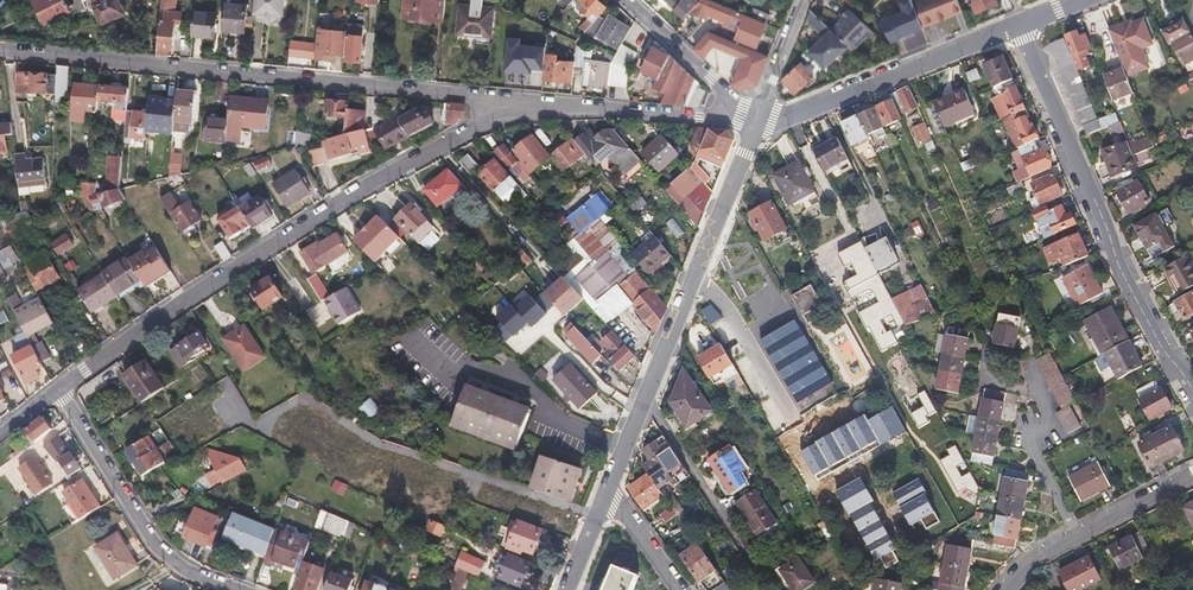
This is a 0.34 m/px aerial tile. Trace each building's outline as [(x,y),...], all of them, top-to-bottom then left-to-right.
[(37,5),(47,26),(70,15),(63,0),(47,0),(37,5)] [(94,11),(89,0),(85,0),(76,4),(82,16),(94,11)] [(94,11),(99,21),(114,14),(116,19),(125,15),(119,0),(89,0),(94,11)] [(167,58),(168,54),(172,54),(174,28),(181,29),(181,19),(172,18),(172,15),(176,15),(177,0),(162,0),(157,57),(167,58)] [(254,18),(285,20),(286,0),(255,0),(254,18)] [(447,0),(409,0),(407,18),(444,22),(447,0)] [(460,21),(458,33),(491,37),(495,10),(482,9),(483,1),(479,0),(474,0),(473,8),(472,7),(462,6),(460,21)] [(510,10),(517,3),(515,0),(494,0),(507,12),(510,10)] [(594,12),(581,0),(578,0),(576,2),(590,15),(580,25),(586,30),(598,18),(599,16),(598,15),(594,12)] [(594,12),(598,15),(607,6),(600,0),(581,0),(594,12)] [(699,2),(701,0),(666,0),(668,2),(684,18),(699,2)] [(865,6),(869,9),(872,1),(870,0),(855,0),(865,6)] [(976,12),(997,3),(996,0),(972,0),(976,12)] [(226,10),(224,40),(234,40),(235,33),(246,33),(248,6),(226,5),(226,10)] [(752,17),(767,23),(770,14),(755,8),(752,17)] [(810,9),(806,19),(818,30),(824,24),(810,9)] [(335,52),(346,53),(348,32),(348,24),(349,14),(320,11),(318,29),(317,39),(320,39),(318,59),(330,60),(331,51),(335,52)] [(842,20),(852,14),(850,11),(840,17),(842,20)] [(918,17),(927,40),(952,30),(945,14),(932,19),(930,12),(918,17)] [(854,13),(852,14),(842,20),(828,28),(829,29),(848,48),(852,52),(865,42),(867,45),(877,37),(861,13),(854,13)] [(195,15),(193,38),(215,39),(217,16),(195,15)] [(752,17),(747,15),(736,39),(757,47),(767,23),(752,17)] [(623,44),(632,29),(611,17),(607,24),(598,18),(586,30),(586,31),(598,39),(600,36),(620,48),(623,44)] [(1183,19),(1162,31),(1163,33),(1185,22),(1183,19)] [(1135,24),(1145,48),(1153,45),(1144,21),(1135,24)] [(1185,22),(1163,33),(1169,44),(1173,42),(1188,68),(1192,65),(1192,37),(1190,32),(1185,22)] [(348,24),(348,32),(351,32),(348,61),(361,62),(365,26),(348,24)] [(1145,48),(1135,24),(1134,25),(1126,28),(1124,24),(1109,30),(1115,45),(1124,68),(1127,77),(1149,68),(1142,49),(1145,48)] [(848,48),(829,29),(806,52),(809,55),(822,68),(824,71),(848,48)] [(1115,45),(1109,30),(1099,34),(1104,49),(1115,45)] [(694,48),(702,56),(713,45),(733,53),(737,43),(709,32),(699,43),(694,48)] [(1073,58),(1074,60),(1078,70),(1089,66),(1086,55),(1090,53),(1089,51),(1091,50),(1086,38),(1079,41),(1077,35),(1068,38),(1076,57),(1073,58)] [(1051,46),(1059,66),(1074,60),(1073,58),(1066,40),(1051,46)] [(291,43),(289,58),(297,59),(298,44),(291,43)] [(702,83),(659,43),(656,49),(646,67),(646,69),(662,76),(658,86),(660,87),(661,85),(671,89),(665,102),(702,106),(709,90),(701,87),(702,83)] [(759,82),(770,56),(737,43),(733,53),(732,56),(738,58),(741,52),(746,55),(741,68),(729,63),(724,76),(737,88),(759,82)] [(639,53),(623,44),(620,48),(613,60),(613,63),(610,85),(610,86),(628,88),(630,70),(639,53)] [(610,85),(613,63),(589,60),(590,47),(576,46),(575,62),(575,65),(587,66),(587,71),(586,82),(610,85)] [(822,68),(809,55),(802,62),(814,75),(822,68)] [(546,59),(544,80),(574,82),(575,70),(575,65),(575,62),(546,59)] [(995,89),(1014,81),(1006,62),(1001,60),(986,67),(995,89)] [(1074,60),(1059,66),(1088,136),(1103,130),(1100,122),(1078,70),(1074,60)] [(782,81),(796,96),(813,80),(799,64),(782,81)] [(1134,94),(1127,77),(1124,68),(1106,74),(1103,75),(1113,102),(1116,101),(1134,94)] [(70,70),(60,69),(59,80),(59,99),(69,100),(70,70)] [(978,70),(969,74),(972,83),(982,79),(978,70)] [(59,99),(59,80),(23,79),(23,93),(33,93),(33,99),(59,99)] [(1014,81),(995,89),(994,89),(998,98),(1005,96),(1014,116),(1025,111),(1027,111),(1014,81)] [(101,90),(100,104),(115,105),(114,123),(129,124),(130,114),(131,92),(123,92),(123,88),(114,87),(113,91),(101,90)] [(893,101),(900,117),(919,108),(910,88),(891,98),(893,101)] [(100,104),(101,90),(91,90),(90,97),(79,96),(77,126),(89,127),(90,116),(99,116),(100,104)] [(934,104),(945,129),(976,114),(966,91),(934,104)] [(180,111),(181,95),(173,94),(172,110),(180,111)] [(181,95),(180,111),(180,117),(179,122),(196,123),(197,123),(200,123),(202,96),(181,95)] [(1014,116),(1005,96),(998,98),(993,101),(1001,122),(1003,121),(1008,119),(1014,116)] [(234,100),(233,121),(232,141),(240,142),(241,124),(269,126),(271,102),(234,100)] [(901,120),(900,117),(893,101),(879,108),(888,127),(901,120)] [(350,104),(330,102),(329,117),(349,119),(348,139),(365,135),(366,130),(367,111),(350,110),(350,104)] [(379,104),(379,122),(388,122),(387,104),(379,104)] [(469,106),(455,105),(453,123),(460,124),(463,122),(463,118),(468,118),(469,106)] [(130,114),(129,124),(128,142),(139,143),(149,144),(151,116),(152,110),(146,110),(146,115),(130,114)] [(858,117),(867,136),(875,132),(879,140),(885,137),(872,110),(858,117)] [(379,130),(379,132),(387,149),(411,137),(404,128),(403,127),(404,111),(389,118),(391,124),(379,130)] [(1025,111),(1014,116),(1008,119),(1003,121),(1016,150),(1020,149),(1026,146),(1035,142),(1040,140),(1035,129),(1031,131),(1025,118),(1028,117),(1025,111)] [(151,116),(149,144),(151,144),(151,150),(150,161),(159,162),(160,133),(161,116),(151,116)] [(179,122),(180,117),(173,116),(171,149),(177,149),(178,133),(179,122)] [(232,141),(233,121),(224,120),(224,117),(215,116),(215,119),(213,119),(211,142),(232,144),(232,141)] [(1100,122),(1103,130),(1112,127),(1118,124),(1115,116),(1100,122)] [(868,139),(867,136),(858,117),(842,125),(853,147),(868,139)] [(411,137),(414,142),(437,126),(432,119),(426,122),(424,119),(419,122),(417,119),(404,128),(411,137)] [(179,122),(178,133),(196,134),(197,123),(196,123),(179,122)] [(1124,131),(1121,123),(1118,124),(1112,127),(1115,135),(1124,131)] [(0,127),(0,157),(9,156),(7,140),(15,139),(13,125),(0,127)] [(932,138),(926,125),(914,130),(920,143),(925,141),(932,138)] [(604,161),(611,154),(625,142),(614,129),(595,134),(591,128),(582,135),(592,147),(604,161)] [(704,128),(697,128),(683,160),(689,166),(690,167),(709,129),(704,128)] [(535,135),(543,145),(551,139),(542,129),(535,135)] [(728,131),(709,129),(690,167),(714,192),(735,141),(728,131)] [(1165,131),(1157,135),(1161,144),(1169,140),(1165,131)] [(303,150),(313,148),(313,137),(307,137),(307,133),(303,133),(303,150)] [(675,151),(658,133),(638,151),(655,169),(675,151)] [(348,139),(327,144),(332,164),(349,160),(348,155),(353,154),(354,157),(362,155),(363,157),(373,155),(368,134),(365,135),(348,139)] [(543,145),(535,135),(515,151),(527,165),(536,156),(534,154),(544,146),(543,145)] [(592,147),(582,135),(574,141),(585,154),(592,147)] [(937,150),(932,138),(925,141),(930,153),(937,150)] [(1128,142),(1128,143),(1133,156),(1154,148),(1150,138),(1135,143),(1134,140),(1128,142)] [(586,154),(585,154),(574,141),(572,139),(552,157),(565,172),(586,154)] [(841,141),(840,139),(830,144),(815,153),(826,173),(850,160),(841,141)] [(812,148),(815,153),(830,144),(828,140),(812,148)] [(625,142),(611,154),(627,172),(641,160),(625,142)] [(1035,142),(1026,146),(1020,149),(1026,163),(1032,178),(1051,170),(1044,152),(1041,154),(1035,142)] [(1133,156),(1128,143),(1103,153),(1107,162),(1110,161),(1117,177),(1138,169),(1133,156)] [(531,178),(522,167),(504,145),(496,151),(511,169),(519,178),(520,177),(525,183),(531,178)] [(1026,163),(1020,149),(1016,150),(1011,152),(1018,167),(1026,163)] [(458,160),(470,173),(479,165),(468,151),(458,160)] [(111,196),(124,193),(127,156),(118,155),(118,162),(111,162),(110,175),(117,175),(116,181),(111,186),(111,196)] [(188,157),(177,156),(175,181),(186,178),(188,157)] [(17,160),(21,190),(50,187),(47,162),(30,164),(29,158),(17,160)] [(265,173),(278,167),(274,159),(261,165),(265,173)] [(519,183),(513,176),(511,177),(496,159),(480,172),(507,204),(520,194),(514,187),(519,183)] [(209,166),(203,161),(198,167),(204,172),(209,166)] [(1113,178),(1117,177),(1110,161),(1107,162),(1113,178)] [(258,169),(253,162),(246,164),(252,172),(258,169)] [(801,162),(775,176),(793,210),(819,196),(801,162)] [(962,168),(964,172),(969,170),(976,166),(978,165),(977,162),(962,168)] [(699,229),(714,192),(690,167),(689,166),(665,188),(699,229)] [(459,184),(445,168),(421,190),(436,206),(459,184)] [(307,183),(304,179),(298,169),(275,183),(288,205),(311,191),(307,183)] [(848,176),(852,184),(858,181),(854,173),(848,176)] [(1043,183),(1033,188),(1037,197),(1030,200),(1033,209),(1041,206),(1063,197),(1054,176),(1043,181),(1043,183)] [(192,185),(188,178),(186,178),(175,181),(159,185),(164,195),(168,200),(173,196),(192,185)] [(1132,180),(1116,187),(1120,194),(1118,195),(1130,216),(1151,204),(1140,183),(1135,185),(1132,180)] [(579,189),(572,181),(564,187),(571,196),(579,189)] [(1022,182),(1014,186),(1017,194),(1026,190),(1022,182)] [(93,200),(94,186),(85,185),(84,202),(93,200)] [(124,193),(132,205),(134,209),(164,195),(159,185),(149,187),(124,193)] [(1017,194),(1014,186),(1008,188),(1012,196),(1017,194)] [(609,211),(615,206),(601,189),(582,206),(595,221),(579,235),(575,238),(591,256),(585,262),(566,279),(607,324),(613,318),(601,304),(613,294),(620,287),(628,281),(632,285),(641,277),(638,274),(639,273),(624,255),(628,252),(609,228),(601,218),(609,211)] [(648,204),(638,191),(627,199),(638,212),(648,204)] [(132,205),(124,193),(111,196),(96,199),(98,206),(109,204),(110,210),(132,205)] [(164,202),(174,217),(176,215),(187,234),(206,223),(195,205),(183,212),(173,196),(168,200),(164,202)] [(253,225),(255,228),(275,217),(263,196),(243,208),(253,225)] [(936,197),(927,201),(931,211),(941,207),(936,197)] [(84,202),(81,203),(83,208),(90,207),(97,218),(102,216),(93,200),(84,202)] [(1061,200),(1057,202),(1064,218),(1068,216),(1061,200)] [(1057,202),(1035,211),(1039,219),(1046,216),(1054,235),(1075,226),(1070,215),(1068,216),(1064,218),(1057,202)] [(753,214),(761,230),(767,241),(789,229),(774,203),(753,214)] [(23,205),(24,216),(31,215),(30,204),(23,205)] [(413,204),(397,219),(417,241),(433,225),(413,204)] [(253,225),(243,208),(241,205),(220,218),(231,238),(253,225)] [(566,219),(579,235),(595,221),(582,206),(566,219)] [(617,222),(609,211),(601,218),(609,228),(617,222)] [(1157,257),(1174,248),(1157,215),(1135,227),(1148,254),(1154,251),(1157,257)] [(406,243),(379,216),(355,240),(376,262),(384,253),(390,259),(406,243)] [(919,221),(911,225),(915,233),(923,230),(919,221)] [(671,254),(651,230),(642,237),(643,239),(642,240),(644,241),(642,242),(645,245),(637,252),(653,270),(671,254)] [(69,238),(66,232),(60,236),(63,241),(69,238)] [(577,252),(562,233),(555,239),(570,257),(577,252)] [(63,241),(60,236),(53,241),(61,254),(74,245),(69,238),(63,241)] [(301,252),(314,273),(347,252),(336,236),(318,248),(315,244),(301,252)] [(1079,237),(1073,240),(1078,251),(1084,248),(1079,237)] [(886,239),(866,250),(879,274),(890,269),(888,265),(897,260),(886,239)] [(225,259),(233,254),(224,240),(216,245),(225,259)] [(1061,270),(1089,259),(1084,248),(1078,251),(1073,240),(1046,251),(1051,264),(1057,262),(1061,270)] [(15,250),(11,241),(0,245),(0,255),(15,250)] [(61,254),(53,241),(51,242),(59,255),(61,254)] [(866,250),(862,242),(838,254),(846,269),(852,265),(858,276),(851,279),(843,284),(851,300),(868,291),(872,292),(878,303),(858,314),(867,329),(869,328),(882,352),(899,343),(893,331),(906,326),(893,299),(879,274),(866,250)] [(171,270),(154,243),(150,245),(149,246),(144,249),(144,250),(130,259),(141,277),(146,286),(171,270)] [(15,250),(0,255),(0,282),(8,279),(6,274),(18,269),(17,265),(22,263),(15,250)] [(557,269),(566,279),(585,262),(577,252),(570,257),(557,269)] [(653,270),(637,252),(634,255),(649,273),(653,270)] [(511,274),(524,263),(516,254),(503,265),(511,274)] [(39,294),(62,284),(48,255),(31,262),(33,266),(26,269),(39,294)] [(130,259),(127,255),(103,272),(104,274),(117,294),(141,277),(130,259)] [(1164,270),(1169,279),(1173,277),(1182,294),(1192,288),(1192,271),(1186,258),(1164,270)] [(897,260),(888,265),(890,269),(899,263),(897,260)] [(529,264),(524,269),(529,274),(534,270),(529,264)] [(852,265),(846,269),(851,279),(858,276),(852,265)] [(1079,310),(1092,303),(1104,297),(1088,268),(1064,281),(1079,310)] [(495,274),(490,270),(484,276),(489,280),(495,274)] [(117,294),(104,274),(79,290),(92,311),(117,295),(117,294)] [(664,314),(667,308),(641,277),(632,285),(628,281),(620,287),(634,303),(635,305),(634,306),(645,319),(642,322),(655,338),(664,314)] [(1179,296),(1182,294),(1173,277),(1169,279),(1179,296)] [(264,307),(283,297),(272,278),(249,292),(254,301),(259,298),(264,307)] [(310,283),(322,301),(325,300),(331,296),(319,278),(310,283)] [(505,285),(502,282),(498,287),(505,294),(509,290),(505,285)] [(903,294),(893,299),(906,326),(937,315),(922,285),(909,291),(911,295),(905,298),(903,294)] [(810,286),(791,296),(801,314),(820,304),(810,286)] [(347,287),(331,296),(325,300),(339,324),(362,311),(347,287)] [(620,287),(613,294),(626,309),(634,303),(620,287)] [(20,299),(14,288),(5,293),(11,304),(20,299)] [(12,308),(25,333),(35,328),(52,318),(39,294),(12,308)] [(626,309),(613,294),(601,304),(613,318),(607,324),(614,331),(637,357),(644,365),(650,350),(617,315),(626,309)] [(511,304),(497,317),(514,336),(529,323),(533,327),(547,314),(529,295),(515,308),(511,304)] [(1192,317),(1192,297),(1170,309),(1174,318),(1183,314),(1186,320),(1192,317)] [(723,318),(710,304),(700,310),(711,325),(723,318)] [(1105,357),(1129,343),(1111,311),(1087,324),(1105,357)] [(1019,316),(998,313),(992,342),(1014,346),(1019,316)] [(790,324),(787,326),(791,333),(800,328),(796,321),(790,324)] [(245,324),(225,337),(246,369),(266,356),(245,324)] [(761,340),(796,404),(809,397),(832,384),(800,328),(791,333),(787,326),(761,340)] [(939,334),(936,352),(944,353),(965,357),(970,330),(949,326),(947,335),(939,334)] [(32,345),(34,348),(44,368),(54,363),(35,328),(25,333),(32,345)] [(593,345),(579,330),(570,338),(596,366),(605,358),(601,354),(593,345)] [(181,347),(202,336),(199,331),(179,343),(180,345),(172,349),(181,366),(189,361),(188,358),(181,347)] [(637,357),(614,331),(603,341),(611,350),(606,355),(621,371),(637,357)] [(208,347),(202,336),(181,347),(188,358),(208,347)] [(606,349),(598,341),(593,345),(601,354),(606,349)] [(1120,383),(1144,370),(1129,343),(1105,357),(1094,363),(1101,374),(1112,368),(1120,383)] [(44,368),(34,348),(16,358),(29,385),(37,381),(36,379),(33,374),(44,368)] [(736,370),(724,349),(701,362),(713,384),(736,370)] [(1064,379),(1049,351),(1036,359),(1062,408),(1076,400),(1064,379)] [(944,353),(940,371),(962,375),(965,357),(944,353)] [(143,403),(163,389),(166,387),(147,360),(124,375),(143,403)] [(560,373),(553,379),(580,409),(598,393),(571,363),(564,369),(560,373)] [(13,373),(9,366),(1,370),(5,377),(13,373)] [(47,373),(44,368),(33,374),(36,379),(47,373)] [(539,369),(534,374),(541,381),(546,376),(539,369)] [(933,371),(930,380),(938,382),(940,373),(933,371)] [(938,382),(937,390),(958,394),(962,375),(940,371),(940,373),(938,382)] [(678,394),(697,426),(714,416),(687,373),(678,394)] [(1157,382),(1138,392),(1144,402),(1143,402),(1154,422),(1164,416),(1165,419),(1170,416),(1169,413),(1174,410),(1163,391),(1162,391),(1157,382)] [(754,398),(746,386),(738,391),(745,403),(754,398)] [(467,387),(465,391),(531,413),(533,409),(467,387)] [(984,389),(980,416),(1000,420),(1005,392),(984,389)] [(465,391),(454,423),(462,426),(461,430),(479,436),(481,432),(494,437),(493,441),(511,447),(513,443),(520,446),(531,413),(465,391)] [(926,391),(905,403),(919,429),(930,423),(927,417),(937,411),(926,391)] [(697,426),(678,394),(673,405),(689,431),(697,426)] [(360,407),(370,418),(382,409),(372,397),(360,407)] [(1069,405),(1056,413),(1068,433),(1081,426),(1069,405)] [(816,443),(799,452),(812,476),(816,482),(881,446),(906,433),(892,407),(867,420),(864,416),(847,425),(832,433),(815,442),(816,443)] [(1000,420),(980,416),(976,435),(997,439),(1000,420)] [(44,417),(25,431),(33,440),(35,443),(53,429),(44,417)] [(135,461),(157,447),(169,439),(160,426),(126,448),(132,456),(135,461)] [(33,440),(25,431),(10,443),(17,451),(12,455),(14,457),(25,450),(24,447),(33,440)] [(1092,431),(1088,433),(1092,441),(1097,439),(1092,431)] [(1140,449),(1152,472),(1171,462),(1186,454),(1183,448),(1186,446),(1180,436),(1177,438),(1173,431),(1165,435),(1163,433),(1144,443),(1145,446),(1140,449)] [(479,436),(493,441),(494,437),(481,432),(479,436)] [(997,439),(976,435),(971,461),(992,464),(997,439)] [(682,473),(660,438),(651,444),(652,445),(645,449),(650,456),(672,488),(676,486),(672,480),(682,473)] [(51,465),(56,462),(59,460),(69,475),(79,468),(75,461),(80,458),(77,454),(72,457),(70,454),(67,456),(57,441),(42,452),(51,465)] [(174,446),(171,441),(158,449),(162,455),(175,448),(174,446)] [(715,457),(734,490),(744,484),(739,473),(745,469),(731,446),(715,457)] [(965,461),(956,446),(948,451),(951,456),(941,461),(960,494),(967,490),(980,489),(965,461)] [(157,447),(135,461),(138,466),(144,475),(166,461),(162,455),(158,449),(157,447)] [(209,449),(209,448),(205,451),(215,468),(207,472),(215,485),(222,481),(222,482),(247,469),(246,468),(241,459),(209,449)] [(650,456),(645,449),(639,453),(647,465),(639,470),(645,477),(655,492),(665,485),(669,490),(672,488),(650,456)] [(252,462),(251,460),(247,459),(246,459),(245,457),(241,459),(246,468),(254,464),(253,462),(252,462)] [(734,490),(715,457),(710,460),(730,492),(734,490)] [(538,490),(569,501),(580,468),(549,458),(547,465),(542,464),(536,482),(541,483),(538,490)] [(37,460),(22,469),(38,495),(53,485),(37,460)] [(1095,493),(1109,486),(1097,463),(1068,478),(1080,501),(1095,493)] [(569,501),(574,502),(584,469),(580,468),(569,501)] [(1002,496),(1024,500),(1027,488),(1029,472),(1007,468),(1002,496)] [(186,471),(179,480),(192,489),(198,480),(186,471)] [(655,492),(645,477),(627,490),(641,511),(660,498),(659,497),(655,492)] [(861,477),(836,490),(849,514),(859,532),(867,546),(874,560),(880,556),(886,568),(899,561),(893,550),(895,548),(888,535),(880,520),(870,503),(874,501),(861,477)] [(918,478),(891,493),(899,507),(909,525),(920,519),(926,529),(939,522),(934,511),(925,496),(927,495),(926,492),(918,478)] [(81,519),(82,518),(101,507),(82,480),(63,492),(81,519)] [(287,496),(268,489),(262,494),(279,500),(287,496)] [(749,495),(769,529),(779,523),(759,489),(749,495)] [(269,498),(258,494),(256,500),(268,504),(269,498)] [(659,497),(660,498),(668,510),(673,517),(678,513),(664,494),(659,497)] [(769,529),(749,495),(740,500),(760,534),(769,529)] [(998,516),(1021,520),(1023,510),(1024,500),(1002,496),(998,516)] [(1184,509),(1192,525),(1192,504),(1184,509)] [(185,537),(207,546),(211,538),(214,539),(218,530),(214,529),(219,517),(197,508),(185,537)] [(350,521),(323,509),(317,525),(344,536),(349,522),(350,521)] [(673,517),(668,510),(656,519),(661,526),(673,518),(673,517)] [(276,530),(232,513),(223,539),(266,555),(276,530)] [(1019,531),(1021,520),(998,516),(995,535),(996,535),(995,544),(1015,548),(1017,539),(1018,539),(1019,531)] [(447,525),(430,518),(426,530),(442,537),(447,525)] [(355,524),(349,522),(344,536),(344,537),(350,539),(355,524)] [(520,522),(508,548),(521,553),(523,549),(535,555),(545,532),(520,522)] [(306,556),(311,542),(276,528),(276,530),(266,555),(266,556),(284,563),(294,566),(299,554),(306,556)] [(1144,556),(1152,552),(1141,531),(1125,540),(1110,548),(1122,570),(1145,557),(1144,556)] [(96,547),(114,577),(136,564),(118,533),(98,544),(99,544),(96,547)] [(946,562),(951,536),(946,535),(944,544),(942,544),(939,561),(946,562)] [(946,562),(946,564),(969,569),(971,558),(974,541),(951,536),(946,562)] [(714,567),(698,545),(681,557),(700,583),(717,571),(714,567)] [(459,567),(467,571),(481,576),(487,562),(458,549),(451,564),(459,567)] [(631,556),(629,555),(627,554),(624,554),(620,556),(606,589),(634,589),(639,576),(629,572),(633,562),(633,560),(633,558),(631,556)] [(266,556),(264,561),(282,568),(284,563),(266,556)] [(377,566),(392,572),(395,563),(380,557),(377,566)] [(510,557),(501,579),(521,589),(531,566),(510,557)] [(1071,567),(1083,589),(1101,580),(1089,557),(1079,562),(1071,567)] [(805,589),(816,584),(801,558),(790,565),(805,589)] [(299,577),(300,577),(296,587),(303,589),(317,589),(324,571),(303,563),(299,577)] [(969,569),(946,564),(943,583),(941,589),(965,589),(966,582),(969,569)] [(790,565),(781,570),(793,589),(805,589),(790,565)] [(459,567),(451,589),(461,589),(467,571),(459,567)] [(1071,567),(1060,572),(1070,589),(1081,589),(1083,589),(1071,567)] [(751,571),(742,578),(746,583),(755,577),(751,571)] [(325,589),(350,589),(353,580),(332,572),(325,589)] [(710,589),(723,580),(718,574),(703,585),(706,589),(710,589)] [(723,580),(710,589),(730,589),(728,587),(723,580)] [(877,589),(902,589),(903,584),(879,580),(877,589)] [(943,583),(932,581),(931,589),(933,589),(941,589),(943,583)]
